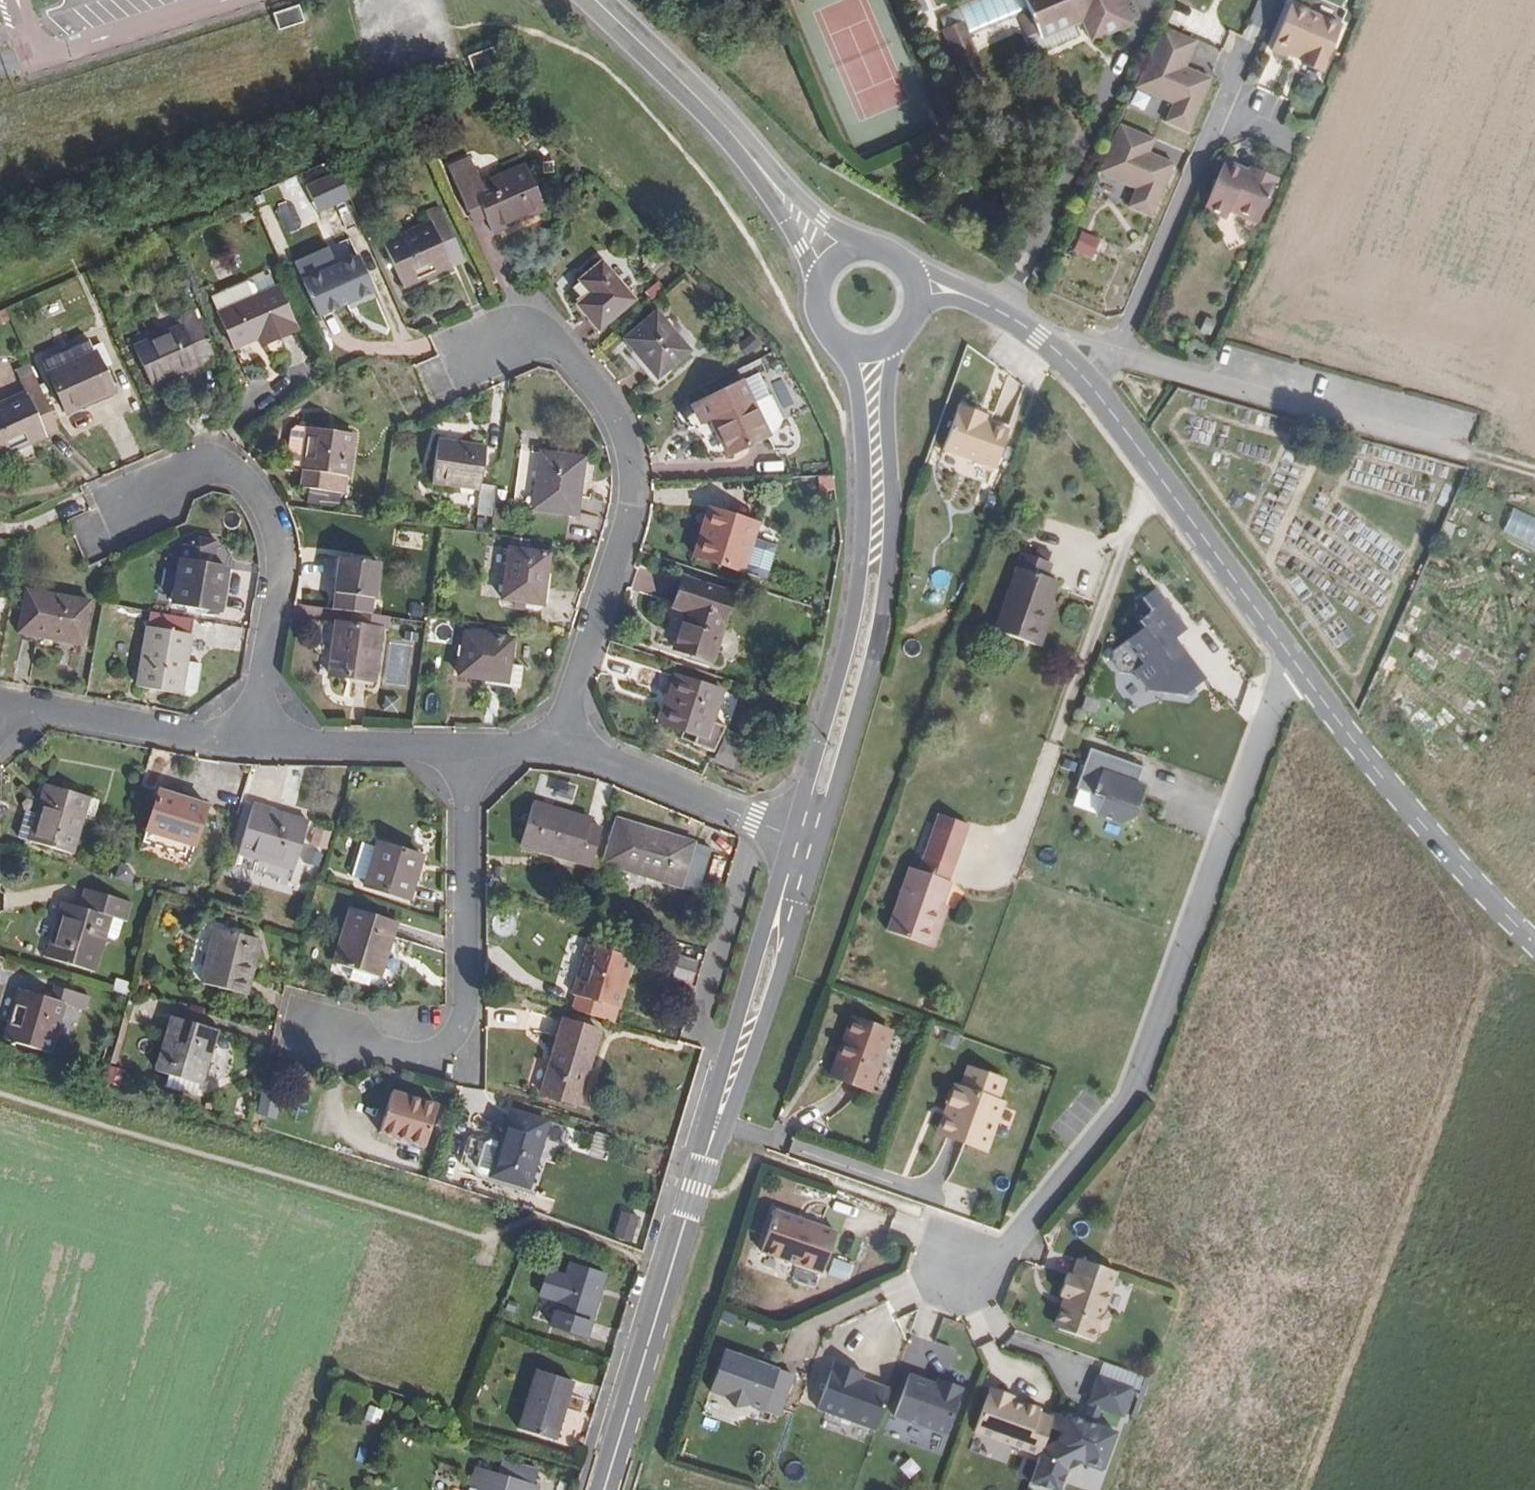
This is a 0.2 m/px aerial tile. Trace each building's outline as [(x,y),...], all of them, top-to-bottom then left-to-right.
[(1121,0),(1028,0),(1033,12),(1043,36),(1087,17),(1090,24),(1096,37),(1130,22),(1121,0)] [(1342,71),(1361,30),(1310,6),(1290,52),(1306,59),(1309,53),(1323,59),(1322,62),(1342,71)] [(298,8),(274,16),(279,34),(304,26),(298,8)] [(1040,57),(1082,38),(1078,29),(1090,24),(1087,17),(1043,36),(1033,12),(1021,16),(1040,57)] [(952,54),(973,46),(963,21),(942,30),(952,54)] [(1214,82),(1186,70),(1197,44),(1162,29),(1136,91),(1173,106),(1165,125),(1191,136),(1214,82)] [(495,46),(468,56),(475,74),(502,64),(495,46)] [(988,82),(975,51),(973,46),(952,54),(965,84),(968,91),(988,82)] [(1178,167),(1149,154),(1155,140),(1120,126),(1099,177),(1136,192),(1129,210),(1156,221),(1178,167)] [(550,210),(529,165),(484,184),(474,162),(454,170),(473,215),(486,209),(491,218),(497,233),(550,210)] [(1270,224),(1290,180),(1269,171),(1265,178),(1236,164),(1216,208),(1234,216),(1237,210),(1246,213),(1270,224)] [(318,212),(349,199),(337,170),(306,182),(318,212)] [(402,283),(465,256),(443,205),(425,212),(430,223),(384,241),(402,283)] [(491,218),(486,209),(473,215),(493,225),(491,218)] [(1242,220),(1246,213),(1237,210),(1234,216),(1242,220)] [(1103,240),(1081,234),(1075,255),(1098,261),(1103,240)] [(348,295),(374,285),(363,258),(307,282),(322,317),(352,304),(348,295)] [(644,308),(613,269),(592,286),(604,301),(591,311),(610,335),(644,308)] [(591,311),(604,301),(592,286),(579,296),(591,311)] [(302,347),(285,304),(255,316),(225,328),(238,362),(267,350),(271,360),(302,347)] [(255,316),(252,310),(221,322),(225,328),(255,316)] [(701,360),(670,319),(637,344),(668,385),(701,360)] [(213,369),(197,331),(137,355),(153,393),(176,384),(173,376),(186,371),(189,379),(213,369)] [(63,381),(112,361),(107,348),(57,369),(63,381)] [(130,403),(112,361),(63,381),(80,424),(130,403)] [(781,440),(767,409),(756,385),(707,407),(714,423),(721,420),(738,459),(781,440)] [(72,433),(56,397),(42,403),(48,418),(0,438),(0,451),(14,482),(80,453),(72,433)] [(799,432),(785,401),(767,409),(781,440),(799,432)] [(998,465),(1012,426),(981,416),(983,408),(961,401),(945,446),(998,465)] [(350,479),(355,435),(310,429),(304,474),(307,474),(348,479),(350,479)] [(481,485),(486,446),(436,440),(430,487),(476,493),(473,516),(491,518),(495,486),(481,485)] [(577,518),(585,458),(542,453),(534,511),(577,518)] [(347,486),(348,479),(307,474),(306,482),(312,489),(339,492),(347,486)] [(1515,508),(1503,535),(1534,548),(1534,517),(1515,508)] [(755,571),(772,525),(734,511),(718,558),(755,571)] [(987,533),(990,522),(980,519),(977,530),(987,533)] [(186,537),(181,554),(194,558),(199,540),(186,537)] [(785,547),(766,541),(759,561),(778,568),(785,547)] [(554,600),(560,548),(503,542),(497,594),(554,600)] [(1040,652),(1065,579),(1052,575),(1058,558),(1029,547),(1001,629),(998,638),(1040,652)] [(233,616),(239,572),(194,565),(188,609),(233,616)] [(368,605),(371,569),(333,565),(329,601),(368,605)] [(720,661),(744,594),(691,576),(682,603),(698,609),(684,648),(720,661)] [(1136,627),(1142,634),(1126,647),(1142,668),(1136,672),(1157,699),(1179,682),(1169,669),(1184,658),(1172,643),(1186,631),(1164,604),(1154,592),(1141,602),(1151,615),(1136,627)] [(92,646),(99,608),(41,597),(34,635),(92,646)] [(376,690),(382,636),(387,637),(388,625),(353,621),(351,633),(334,631),(329,685),(376,690)] [(515,640),(515,627),(496,626),(495,639),(509,640),(515,640)] [(197,711),(207,637),(176,632),(174,647),(159,645),(151,704),(197,711)] [(506,684),(509,640),(495,639),(462,637),(460,681),(506,684)] [(724,747),(739,697),(690,683),(675,732),(724,747)] [(1144,790),(1137,787),(1143,766),(1090,750),(1077,792),(1101,800),(1096,818),(1124,827),(1133,822),(1144,790)] [(85,853),(98,814),(111,819),(117,801),(63,783),(53,814),(41,811),(33,836),(85,853)] [(199,854),(212,812),(165,798),(152,839),(199,854)] [(592,867),(604,825),(542,806),(530,849),(592,867)] [(304,879),(318,834),(262,816),(248,861),(304,879)] [(931,952),(955,884),(949,882),(953,869),(968,826),(940,816),(921,872),(911,869),(887,937),(931,952)] [(696,892),(708,848),(632,826),(619,870),(696,892)] [(199,854),(152,839),(149,851),(196,865),(199,854)] [(418,898),(429,857),(383,844),(372,886),(418,898)] [(371,846),(362,878),(373,881),(382,849),(371,846)] [(107,917),(113,899),(99,894),(94,913),(107,917)] [(106,974),(123,922),(133,925),(139,907),(113,899),(107,917),(94,913),(78,907),(61,961),(106,974)] [(139,928),(145,909),(139,907),(133,925),(139,928)] [(383,977),(398,922),(353,909),(338,965),(383,977)] [(255,994),(273,937),(229,924),(212,980),(228,986),(248,992),(255,994)] [(623,1036),(643,970),(602,958),(582,1023),(623,1036)] [(246,1000),(248,992),(228,986),(226,995),(246,1000)] [(84,1064),(99,1016),(119,1021),(124,1004),(87,994),(83,1010),(51,1001),(37,1049),(84,1064)] [(876,1091),(896,1033),(858,1019),(838,1078),(876,1091)] [(219,1091),(236,1036),(200,1024),(183,1079),(219,1091)] [(585,1123),(607,1046),(574,1037),(553,1114),(585,1123)] [(991,1152),(1007,1105),(1001,1102),(1008,1082),(972,1068),(964,1089),(958,1087),(951,1110),(956,1112),(947,1137),(991,1152)] [(425,1158),(437,1115),(393,1103),(381,1145),(425,1158)] [(947,1137),(956,1112),(951,1110),(942,1135),(947,1137)] [(535,1205),(554,1136),(515,1124),(508,1146),(515,1148),(502,1196),(510,1198),(535,1205)] [(831,1273),(845,1232),(782,1209),(769,1250),(831,1273)] [(1109,1311),(1122,1275),(1097,1266),(1080,1259),(1074,1277),(1071,1276),(1063,1301),(1066,1302),(1056,1331),(1097,1345),(1100,1337),(1105,1337),(1111,1333),(1115,1322),(1114,1315),(1109,1311)] [(599,1348),(615,1286),(581,1277),(578,1289),(558,1284),(549,1316),(556,1317),(558,1310),(570,1313),(562,1339),(599,1348)] [(778,1418),(793,1378),(723,1355),(710,1394),(725,1399),(733,1411),(748,1408),(778,1418)] [(876,1433),(891,1393),(876,1388),(867,1388),(860,1385),(863,1375),(836,1365),(819,1411),(876,1433)] [(561,1413),(569,1385),(531,1376),(515,1436),(552,1446),(561,1413)] [(941,1454),(964,1389),(948,1383),(946,1388),(936,1385),(911,1376),(890,1436),(941,1454)] [(946,1388),(948,1383),(938,1379),(936,1385),(946,1388)] [(1139,1427),(1150,1395),(1114,1381),(1102,1414),(1105,1415),(1115,1418),(1139,1427)] [(1042,1458),(1055,1421),(1041,1415),(1043,1411),(1027,1406),(1025,1411),(1012,1406),(1014,1402),(1015,1399),(992,1391),(977,1434),(1042,1458)] [(1027,1406),(1014,1402),(1012,1406),(1025,1411),(1027,1406)] [(1109,1436),(1115,1418),(1105,1415),(1098,1432),(1109,1436)] [(1132,1444),(1109,1436),(1098,1432),(1077,1424),(1076,1427),(1055,1421),(1042,1458),(1029,1489),(1032,1489),(1065,1489),(1068,1482),(1087,1476),(1116,1489),(1132,1444)] [(535,1488),(469,1470),(464,1489),(534,1489),(535,1488)]
